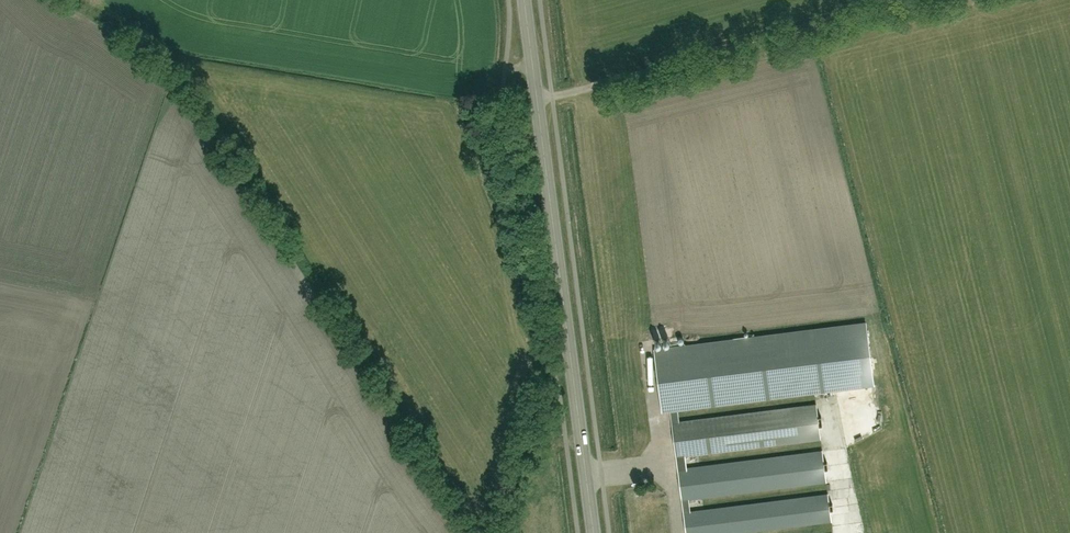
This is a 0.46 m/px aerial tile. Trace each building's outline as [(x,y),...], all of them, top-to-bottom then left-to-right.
[(672,410),(687,532),(733,532),(832,521),(829,495),(693,512),(690,499),(828,483),(824,452),(688,468),(687,455),(822,438),(818,404),(681,422),(679,409),(875,384),(867,322),(656,349),(664,411),(672,410)]
